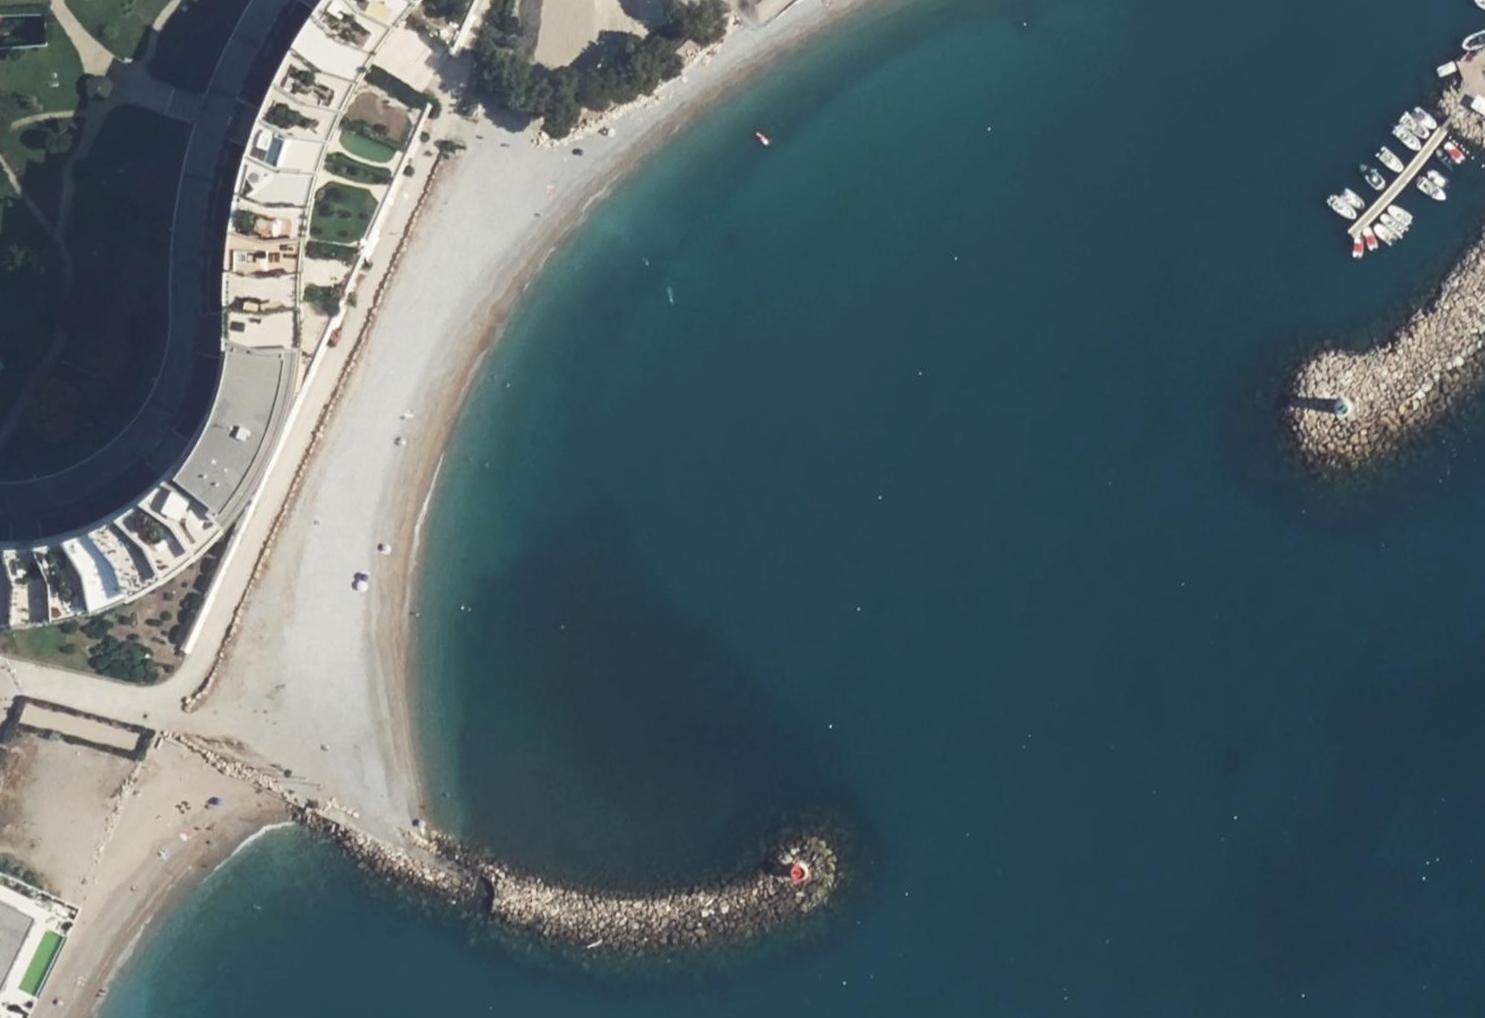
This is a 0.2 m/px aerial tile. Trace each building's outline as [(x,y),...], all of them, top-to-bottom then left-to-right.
[(310,17),(262,115),(233,202),(233,279),(233,349),(209,428),(125,515),(117,519),(65,546),(0,547),(0,609),(4,609),(70,600),(150,570),(202,538),(259,464),(291,367),(295,224),(353,69),(413,0),(326,0),(310,17)] [(437,5),(421,0),(419,0),(407,15),(448,51),(472,0),(439,0),(437,5)] [(427,104),(394,87),(299,314),(329,331),(427,104)] [(0,906),(0,975),(27,919),(0,906)]
